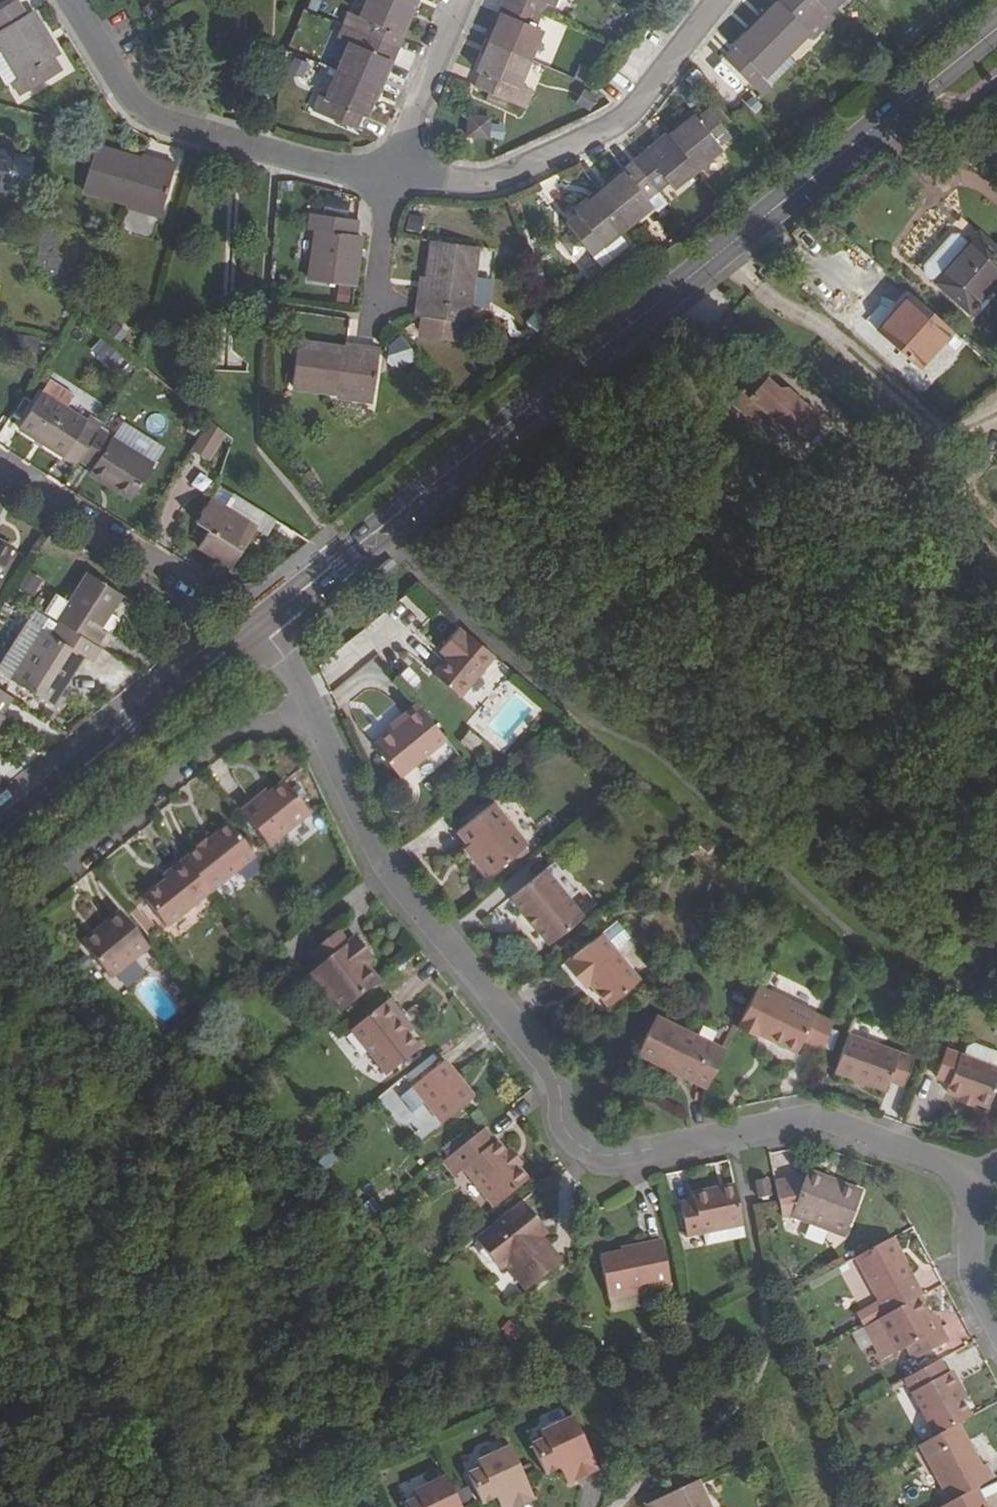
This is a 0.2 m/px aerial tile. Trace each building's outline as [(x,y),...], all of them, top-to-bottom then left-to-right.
[(398,49),(403,38),(400,37),(412,8),(393,0),(368,0),(360,20),(368,23),(363,34),(398,49)] [(412,8),(415,0),(393,0),(412,8)] [(504,2),(540,17),(545,5),(553,8),(556,0),(505,0),(504,2)] [(788,57),(811,33),(804,27),(814,17),(796,0),(778,0),(777,1),(779,3),(757,26),(788,57)] [(814,17),(823,9),(829,15),(844,0),(796,0),(814,17)] [(503,15),(491,43),(530,60),(543,32),(535,29),(540,17),(504,2),(499,13),(503,15)] [(61,72),(54,59),(58,56),(32,12),(0,31),(0,49),(18,79),(13,83),(22,98),(61,72)] [(788,57),(757,26),(734,48),(737,51),(727,61),(762,95),(773,85),(766,78),(788,57)] [(350,44),(338,73),(378,90),(390,61),(392,62),(398,49),(363,34),(357,47),(350,44)] [(517,91),(530,60),(491,43),(478,73),(482,75),(476,88),(507,102),(513,89),(517,91)] [(766,78),(773,85),(795,63),(788,57),(766,78)] [(378,90),(338,73),(325,102),(329,104),(324,117),(356,131),(361,118),(365,119),(378,90)] [(694,117),(670,137),(698,171),(722,151),(718,146),(730,137),(709,111),(697,120),(694,117)] [(469,117),(467,138),(488,140),(490,118),(469,117)] [(643,155),(634,162),(658,191),(667,184),(672,191),(698,171),(670,137),(645,157),(643,155)] [(175,167),(150,160),(149,163),(96,148),(83,190),(127,204),(125,209),(159,219),(175,167)] [(0,156),(0,194),(4,194),(24,198),(30,161),(11,158),(0,156)] [(625,174),(600,193),(628,227),(653,207),(647,200),(658,191),(634,162),(622,171),(625,174)] [(628,227),(600,193),(576,213),(578,217),(567,226),(589,252),(600,244),(603,247),(628,227)] [(355,237),(358,222),(310,215),(309,232),(315,232),(309,283),(354,289),(361,238),(355,237)] [(935,283),(968,312),(996,279),(996,251),(978,233),(968,244),(935,283)] [(935,283),(968,244),(956,234),(951,235),(925,265),(924,272),(935,283)] [(470,307),(473,278),(478,249),(433,243),(425,304),(417,303),(415,318),(423,319),(430,319),(427,338),(455,342),(457,324),(466,325),(467,325),(470,307)] [(493,280),(473,278),(470,307),(488,309),(493,280)] [(918,369),(951,331),(911,295),(877,332),(918,369)] [(421,338),(427,338),(430,319),(423,319),(421,338)] [(457,324),(455,342),(464,342),(466,325),(457,324)] [(102,343),(94,357),(115,368),(123,354),(102,343)] [(372,404),(380,350),(354,347),(353,351),(299,343),(293,387),(337,393),(337,399),(372,404)] [(750,394),(802,444),(824,419),(790,387),(781,386),(768,375),(750,394)] [(78,462),(98,430),(40,394),(18,429),(75,465),(78,462)] [(202,436),(215,444),(221,434),(209,426),(202,436)] [(98,430),(78,462),(91,470),(87,475),(130,502),(154,465),(98,430)] [(267,535),(275,522),(233,496),(225,508),(210,500),(195,523),(208,532),(198,548),(232,569),(257,529),(267,535)] [(14,549),(0,542),(0,575),(14,549)] [(35,594),(42,577),(27,572),(21,589),(35,594)] [(56,622),(55,622),(57,623),(96,647),(105,632),(100,630),(120,596),(85,574),(67,603),(56,622)] [(56,622),(67,603),(56,596),(44,614),(56,622)] [(93,663),(102,650),(96,647),(57,623),(48,635),(40,630),(9,680),(54,708),(85,658),(93,663)] [(458,698),(490,658),(456,630),(438,653),(444,658),(430,676),(458,698)] [(6,717),(2,715),(12,699),(0,691),(0,727),(6,717)] [(400,776),(446,739),(418,705),(401,718),(404,723),(394,731),(376,747),(400,776)] [(391,727),(394,731),(404,723),(401,718),(391,727)] [(239,812),(268,848),(309,815),(284,783),(267,796),(255,805),(252,801),(239,812)] [(255,805),(267,796),(264,792),(252,801),(255,805)] [(471,845),(494,873),(529,846),(494,803),(459,831),(471,845)] [(193,852),(182,861),(208,894),(254,858),(227,824),(202,844),(205,848),(195,855),(193,852)] [(494,873),(471,845),(466,848),(489,877),(494,873)] [(163,928),(208,894),(182,861),(161,877),(164,882),(141,900),(163,928)] [(537,923),(534,925),(549,943),(583,916),(546,869),(511,896),(526,915),(529,913),(537,923)] [(529,913),(526,915),(534,925),(537,923),(529,913)] [(119,914),(93,934),(99,941),(85,951),(110,982),(149,951),(119,914)] [(602,936),(613,949),(626,939),(629,936),(618,923),(602,936)] [(306,954),(316,967),(346,943),(336,930),(306,954)] [(99,941),(93,934),(80,945),(85,951),(99,941)] [(587,977),(591,984),(609,1006),(639,982),(613,949),(602,936),(565,964),(580,982),(587,977)] [(309,973),(341,1013),(379,982),(366,966),(359,958),(366,952),(354,937),(346,943),(316,967),(309,973)] [(373,960),(366,952),(359,958),(366,966),(373,960)] [(587,977),(580,982),(585,989),(591,984),(587,977)] [(769,1038),(767,1042),(799,1056),(805,1042),(823,1050),(824,1049),(833,1022),(834,1021),(757,987),(735,1032),(755,1041),(756,1038),(758,1034),(769,1038)] [(418,1052),(406,1036),(396,1024),(402,1020),(387,1002),(348,1032),(385,1078),(418,1052)] [(637,1055),(707,1089),(725,1052),(719,1049),(656,1019),(637,1055)] [(412,1032),(402,1020),(396,1024),(406,1036),(412,1032)] [(840,1025),(833,1022),(824,1049),(831,1051),(840,1025)] [(726,1034),(719,1049),(725,1052),(735,1032),(728,1029),(726,1034)] [(833,1070),(858,1078),(867,1082),(885,1088),(890,1077),(903,1082),(912,1056),(847,1032),(833,1070)] [(756,1038),(767,1042),(769,1038),(758,1034),(756,1038)] [(964,1056),(996,1068),(996,1050),(975,1043),(966,1048),(964,1056)] [(964,1056),(945,1049),(934,1077),(949,1083),(945,1092),(962,1098),(975,1103),(989,1107),(996,1085),(996,1068),(964,1056)] [(453,1088),(459,1083),(442,1062),(410,1088),(410,1089),(423,1104),(440,1126),(467,1104),(453,1088)] [(867,1082),(858,1078),(856,1084),(865,1087),(867,1082)] [(453,1088),(467,1104),(473,1099),(459,1083),(453,1088)] [(423,1104),(410,1089),(399,1098),(411,1113),(423,1104)] [(973,1108),(975,1103),(962,1098),(960,1103),(973,1108)] [(505,1153),(506,1152),(497,1140),(493,1143),(482,1130),(442,1163),(453,1177),(464,1170),(495,1207),(529,1179),(518,1165),(516,1167),(505,1153)] [(516,1167),(518,1165),(521,1163),(510,1149),(506,1152),(505,1153),(516,1167)] [(810,1170),(806,1177),(833,1188),(836,1180),(810,1170)] [(774,1179),(779,1201),(782,1215),(792,1214),(845,1235),(861,1198),(833,1188),(806,1177),(774,1179)] [(760,1198),(771,1195),(767,1179),(756,1182),(760,1198)] [(735,1192),(734,1183),(714,1188),(716,1197),(735,1192)] [(716,1197),(714,1188),(691,1194),(692,1201),(679,1204),(686,1238),(742,1225),(735,1192),(716,1197)] [(560,1264),(540,1238),(538,1240),(528,1229),(537,1222),(520,1202),(474,1240),(499,1270),(505,1265),(526,1290),(560,1264)] [(538,1240),(540,1238),(546,1233),(537,1222),(528,1229),(538,1240)] [(742,1225),(704,1234),(706,1245),(744,1237),(742,1225)] [(920,1296),(891,1240),(856,1259),(874,1296),(885,1315),(917,1298),(920,1296)] [(661,1241),(632,1247),(633,1252),(621,1254),(600,1258),(607,1297),(670,1285),(661,1241)] [(917,1298),(885,1315),(880,1317),(898,1350),(908,1345),(915,1359),(947,1341),(939,1326),(935,1329),(927,1314),(917,1298)] [(935,1329),(939,1326),(931,1312),(927,1314),(935,1329)] [(911,1392),(934,1437),(958,1424),(969,1419),(960,1402),(953,1390),(958,1387),(949,1370),(911,1392)] [(965,1399),(958,1387),(953,1390),(960,1402),(965,1399)] [(569,1479),(594,1468),(569,1414),(536,1429),(540,1439),(525,1445),(538,1472),(553,1466),(554,1470),(563,1466),(569,1479)] [(918,1446),(949,1502),(979,1487),(995,1478),(987,1465),(982,1468),(958,1424),(934,1437),(923,1443),(918,1446)] [(506,1443),(474,1457),(478,1466),(462,1473),(476,1499),(490,1493),(491,1497),(500,1493),(507,1506),(531,1496),(506,1443)] [(563,1466),(554,1470),(561,1483),(569,1479),(563,1466)] [(442,1473),(409,1488),(413,1496),(398,1503),(399,1506),(458,1506),(442,1473)] [(693,1482),(639,1506),(705,1506),(693,1482)] [(941,1506),(989,1506),(979,1487),(949,1502),(941,1506)] [(491,1497),(496,1506),(507,1506),(500,1493),(491,1497)]
